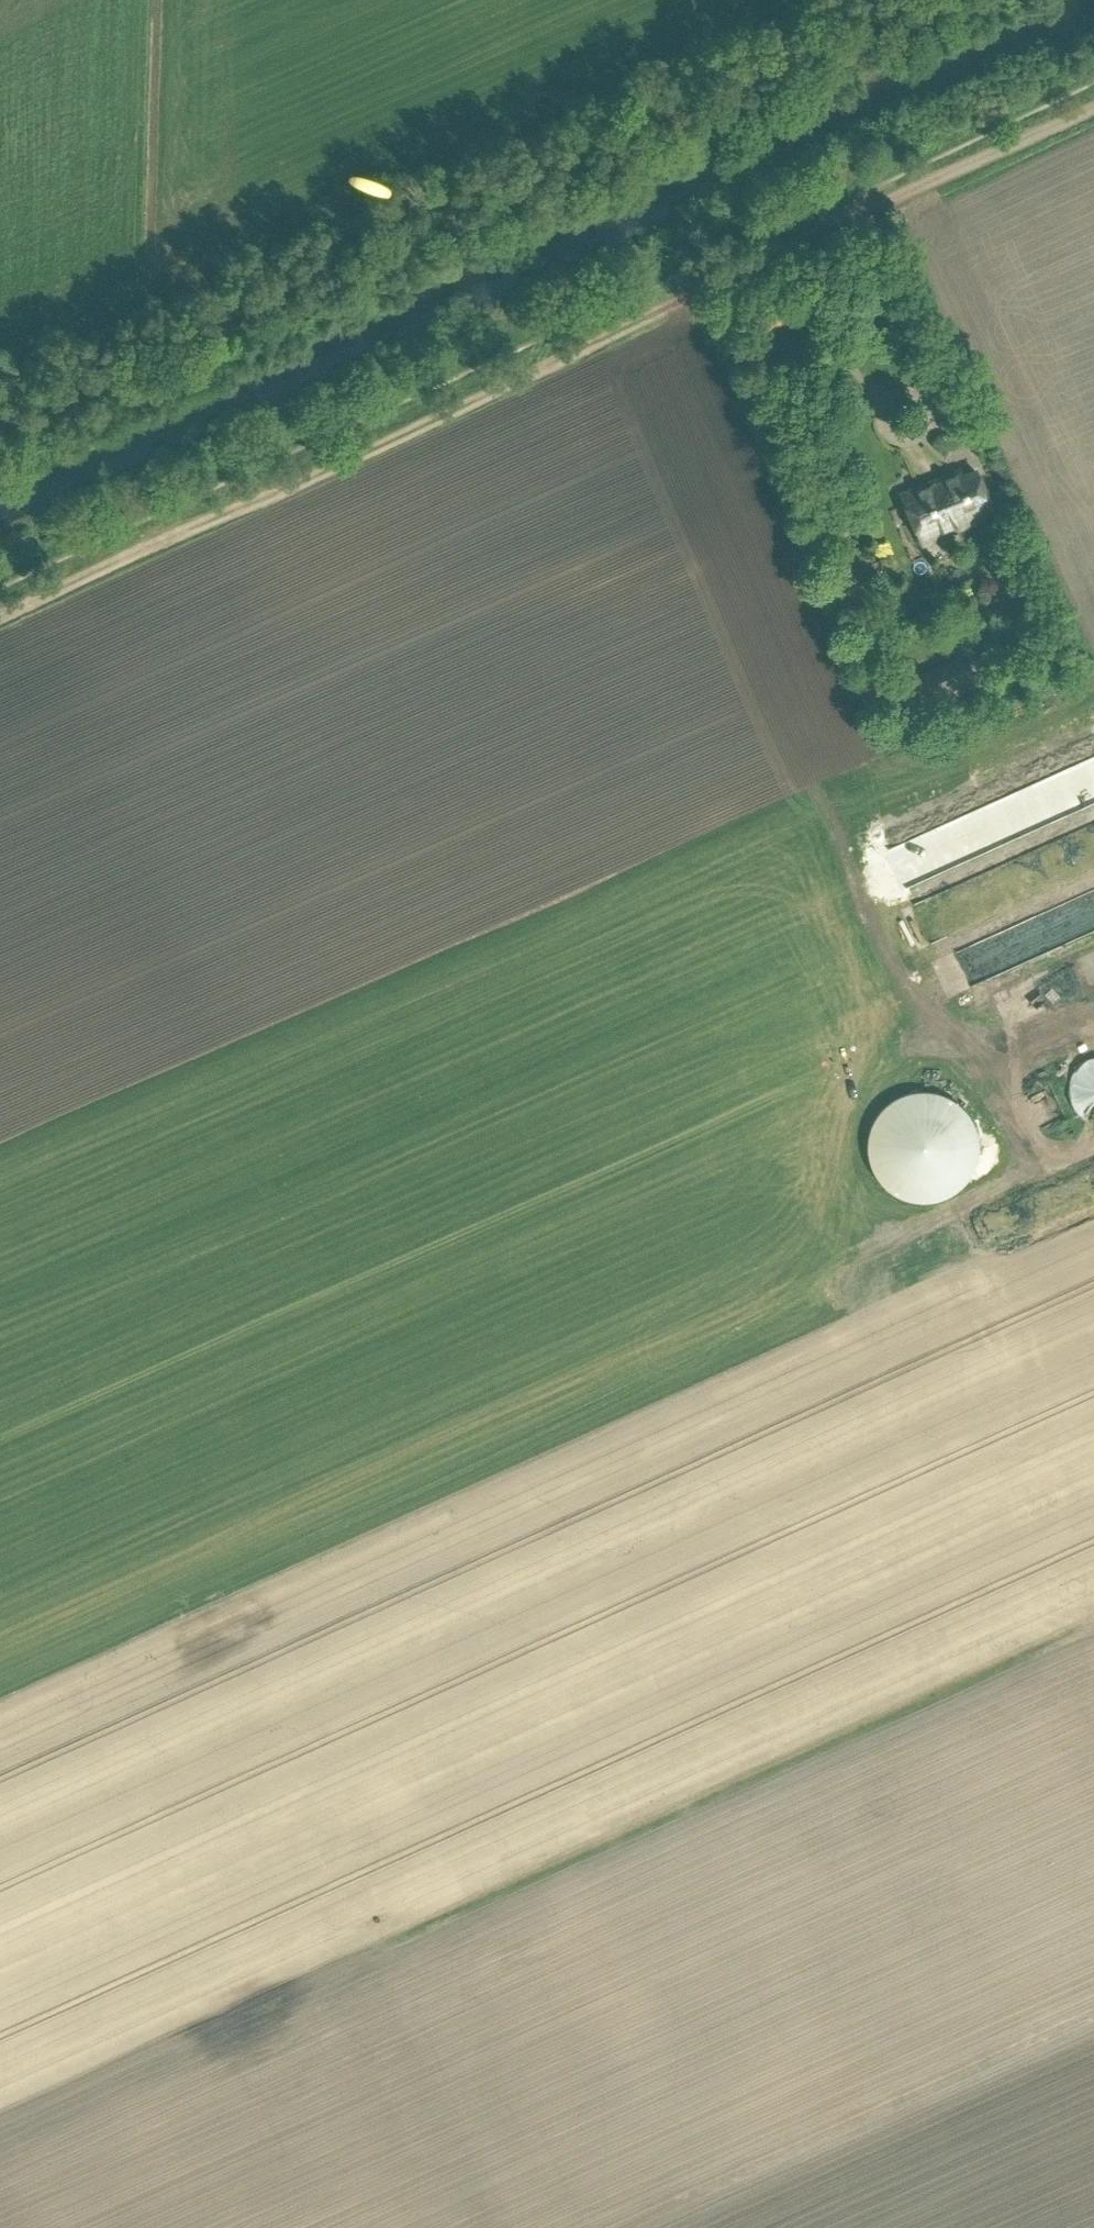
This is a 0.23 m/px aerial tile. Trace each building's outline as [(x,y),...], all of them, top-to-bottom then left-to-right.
[(899,498),(920,548),(981,523),(978,516),(989,512),(974,477),(961,483),(957,474),(899,498)] [(963,661),(920,681),(921,684),(909,689),(917,706),(931,700),(933,706),(975,687),(963,661)] [(1038,924),(1049,948),(1093,928),(1093,899),(1038,924)] [(1005,935),(979,949),(997,985),(1017,975),(1010,962),(1017,958),(1005,935)] [(967,994),(989,984),(974,950),(951,960),(967,994)] [(991,1009),(1003,1037),(1093,997),(1093,965),(991,1009)]
